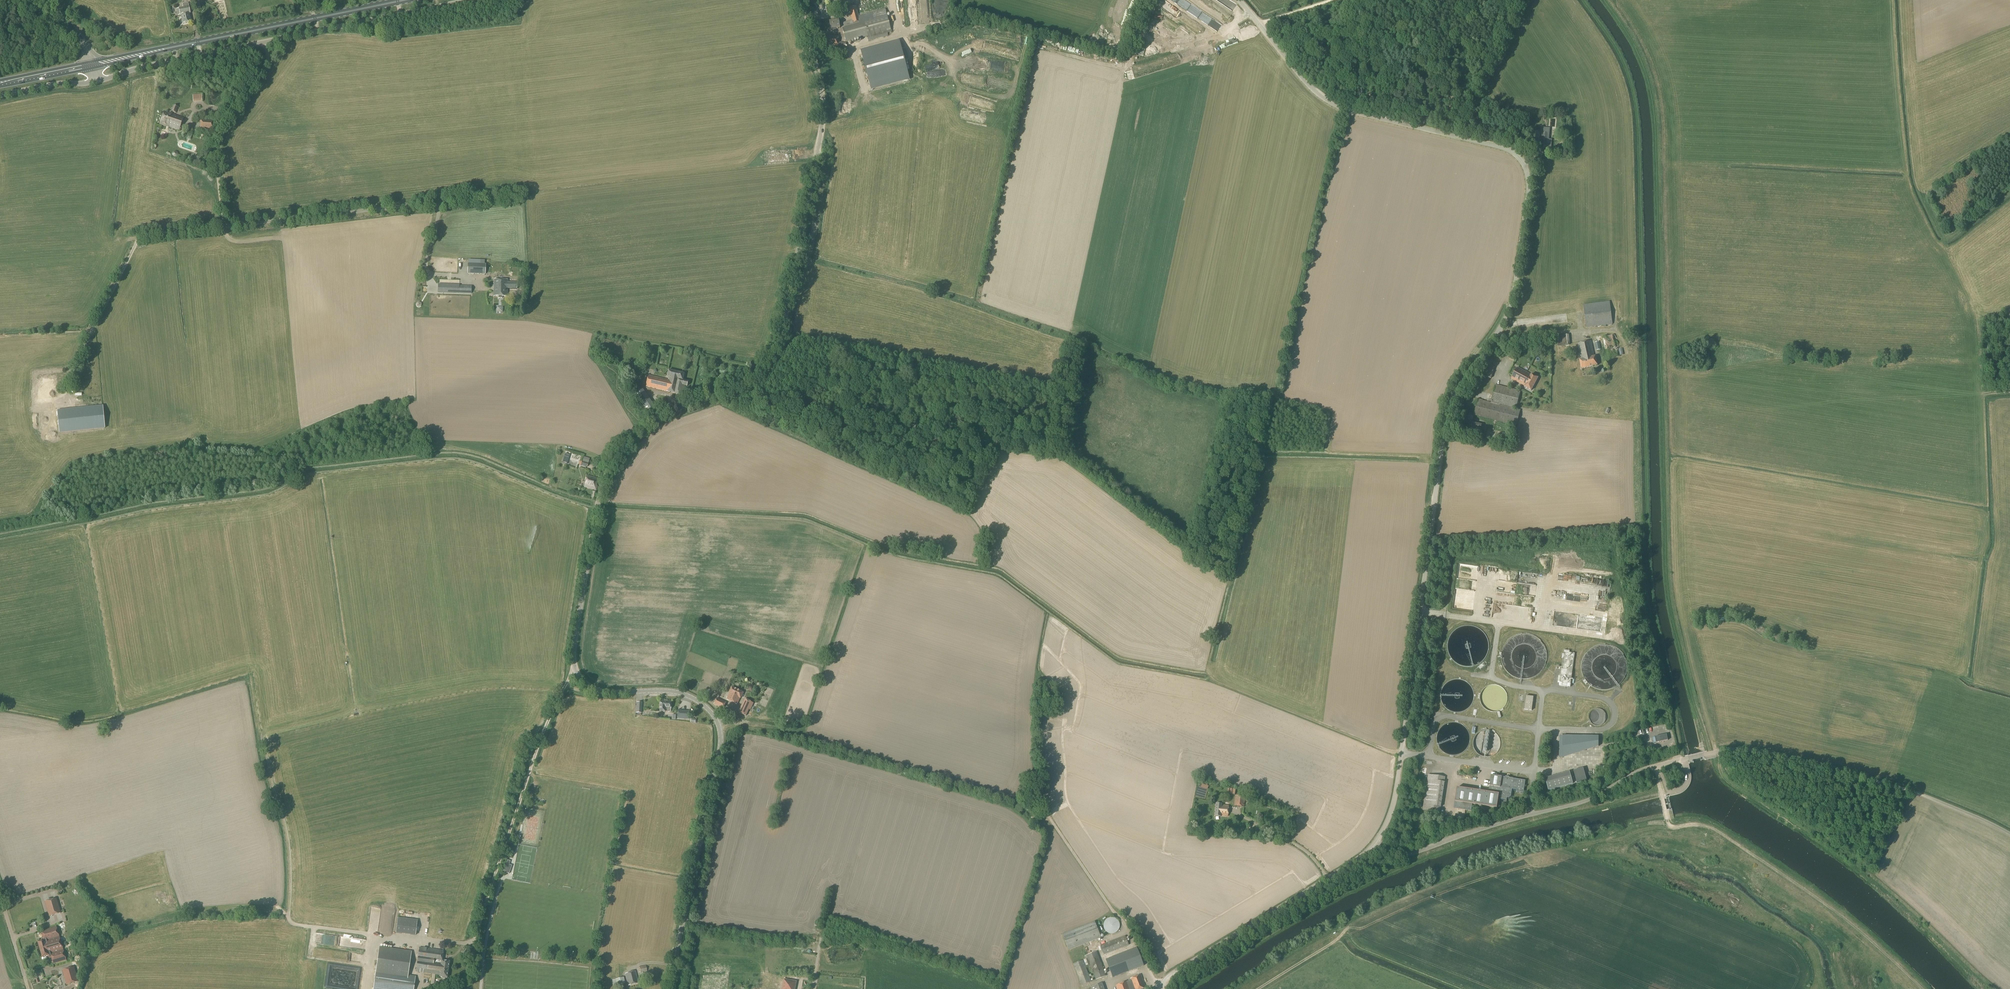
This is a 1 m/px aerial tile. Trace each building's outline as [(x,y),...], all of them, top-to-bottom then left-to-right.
[(843,12),(843,10),(844,10),(842,1),(834,3),(836,12),(840,11),(841,12),(843,12)] [(191,22),(189,14),(190,14),(188,3),(182,4),(183,8),(179,9),(176,9),(178,16),(180,15),(180,16),(181,15),(183,24),(191,22)] [(858,15),(856,7),(849,9),(852,20),(843,23),(844,29),(843,29),(846,42),(859,38),(859,39),(867,37),(868,41),(888,36),(887,33),(891,32),(891,30),(885,9),(867,14),(866,12),(858,15)] [(831,30),(840,28),(839,21),(830,22),(831,30)] [(1169,41),(1173,35),(1156,25),(1151,35),(1160,40),(1162,36),(1165,38),(1165,39),(1169,41)] [(845,49),(846,43),(838,43),(838,37),(823,36),(822,47),(845,49)] [(861,51),(871,90),(909,80),(899,40),(861,51)] [(195,94),(195,103),(204,102),(203,93),(195,94)] [(171,115),(164,112),(160,124),(166,127),(166,126),(179,130),(183,119),(172,115),(171,115)] [(212,132),(213,120),(201,119),(200,131),(212,132)] [(1550,154),(1551,151),(1552,140),(1549,140),(1550,128),(1543,128),(1541,150),(1541,153),(1550,154)] [(468,264),(467,274),(485,275),(485,265),(480,264),(468,264)] [(494,280),(494,296),(507,297),(507,289),(516,289),(516,283),(507,283),(507,280),(494,280)] [(438,286),(438,293),(459,293),(464,294),(464,295),(471,295),(471,294),(471,287),(459,286),(438,286)] [(1586,328),(1612,324),(1610,302),(1583,305),(1586,328)] [(1557,346),(1570,345),(1569,335),(1556,336),(1557,346)] [(1606,359),(1620,356),(1615,335),(1603,338),(1606,359)] [(1594,357),(1590,341),(1578,344),(1580,354),(1578,355),(1581,369),(1597,365),(1595,356),(1594,357)] [(1491,378),(1494,367),(1486,365),(1483,376),(1491,378)] [(1531,375),(1517,368),(1511,379),(1525,386),(1524,387),(1531,391),(1538,378),(1531,374),(1531,375)] [(683,380),(684,374),(669,370),(667,377),(669,377),(668,380),(649,376),(646,387),(666,391),(683,395),(685,386),(687,386),(688,382),(683,380)] [(34,389),(33,395),(42,397),(42,395),(45,395),(45,393),(44,393),(46,387),(47,382),(42,381),(43,376),(39,375),(38,381),(36,380),(35,385),(36,385),(35,389),(34,389)] [(1516,408),(1520,391),(1495,385),(1491,403),(1478,400),(1474,415),(1516,426),(1520,410),(1503,406),(1503,405),(1516,408)] [(646,414),(656,408),(643,389),(633,396),(646,414)] [(69,432),(105,428),(103,406),(67,410),(69,432)] [(45,416),(46,427),(62,427),(61,415),(45,416)] [(587,467),(589,460),(584,458),(582,462),(582,461),(581,465),(581,466),(587,467)] [(596,490),(599,479),(587,476),(584,487),(596,490)] [(1556,612),(1555,626),(1587,630),(1588,624),(1591,625),(1592,616),(1569,614),(1569,616),(1563,615),(1563,612),(1556,612)] [(1570,687),(1575,653),(1569,653),(1570,651),(1564,650),(1559,686),(1570,687)] [(741,698),(743,693),(732,687),(729,693),(730,693),(727,700),(737,704),(740,698),(741,698)] [(1526,696),(1524,710),(1532,711),(1534,697),(1526,696)] [(723,709),(726,703),(717,698),(714,704),(723,709)] [(750,710),(754,703),(745,699),(739,713),(746,716),(749,710),(750,710)] [(677,716),(677,719),(688,720),(688,712),(681,712),(681,717),(677,716)] [(1562,735),(1561,757),(1598,745),(1598,735),(1562,735)] [(1656,743),(1668,741),(1667,735),(1655,737),(1656,743)] [(1577,783),(1586,780),(1583,768),(1573,771),(1577,783)] [(1545,778),(1549,790),(1573,784),(1569,772),(1545,778)] [(1439,812),(1440,805),(1445,777),(1428,775),(1423,810),(1439,812)] [(1524,793),(1526,781),(1491,775),(1490,786),(1489,790),(1488,790),(1486,791),(1486,792),(1457,787),(1454,808),(1471,811),(1472,804),(1497,808),(1499,797),(1501,797),(1500,799),(1507,800),(1507,798),(1509,798),(1511,797),(1512,789),(1516,790),(1516,792),(1524,793)] [(1244,807),(1245,796),(1235,795),(1234,806),(1244,807)] [(1228,816),(1229,806),(1221,805),(1222,804),(1216,804),(1215,816),(1220,817),(1220,816),(1228,816)] [(509,874),(512,866),(509,865),(510,861),(507,860),(503,874),(505,875),(506,873),(509,874)] [(49,917),(61,913),(57,898),(44,902),(49,917)] [(1112,934),(1113,934),(1114,933),(1115,933),(1116,933),(1116,932),(1117,932),(1117,931),(1118,931),(1118,930),(1119,930),(1119,929),(1119,928),(1120,927),(1120,926),(1120,925),(1120,924),(1119,924),(1119,923),(1119,922),(1118,921),(1118,920),(1117,920),(1117,919),(1116,919),(1115,918),(1114,918),(1113,918),(1112,918),(1112,917),(1111,918),(1110,918),(1109,918),(1108,918),(1107,919),(1106,919),(1106,920),(1105,920),(1105,921),(1105,922),(1104,922),(1104,923),(1104,924),(1103,925),(1103,926),(1104,927),(1104,928),(1104,929),(1105,930),(1105,931),(1106,931),(1106,932),(1107,932),(1107,933),(1108,933),(1109,933),(1110,934),(1111,934),(1112,934)] [(416,936),(417,920),(397,918),(395,933),(416,936)] [(1068,950),(1101,938),(1095,922),(1062,934),(1068,950)] [(66,960),(59,937),(56,927),(42,931),(44,940),(38,942),(42,957),(49,955),(49,958),(51,958),(53,964),(66,960)] [(1104,954),(1128,945),(1125,936),(1100,946),(1104,954)] [(415,977),(408,976),(412,951),(379,947),(376,971),(373,988),(414,988),(415,977)] [(447,978),(449,962),(442,961),(443,951),(419,948),(416,972),(439,975),(439,977),(443,977),(443,979),(446,979),(446,978),(447,978)] [(1113,977),(1126,972),(1143,966),(1137,949),(1123,954),(1106,961),(1107,963),(1113,977)] [(1105,976),(1096,952),(1085,956),(1086,959),(1088,958),(1096,980),(1105,976)] [(1082,985),(1091,982),(1085,966),(1083,960),(1074,964),(1082,985)] [(67,985),(78,982),(74,967),(62,971),(67,985)] [(628,986),(638,983),(635,971),(625,974),(628,986)] [(1145,988),(1141,975),(1130,979),(1131,980),(1116,986),(1117,988),(1142,988),(1145,988)] [(613,986),(625,983),(623,977),(612,980),(613,986)] [(797,981),(783,979),(782,988),(795,988),(797,981)]
